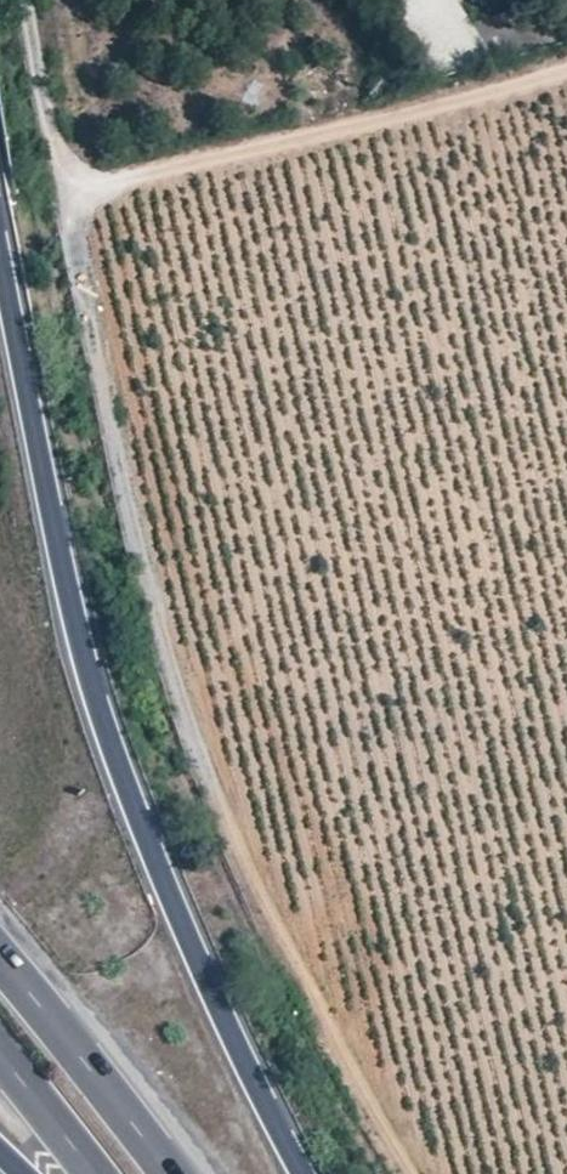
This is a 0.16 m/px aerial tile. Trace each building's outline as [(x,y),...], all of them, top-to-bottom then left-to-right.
[(379,12),(396,0),(371,0),(379,12)]
